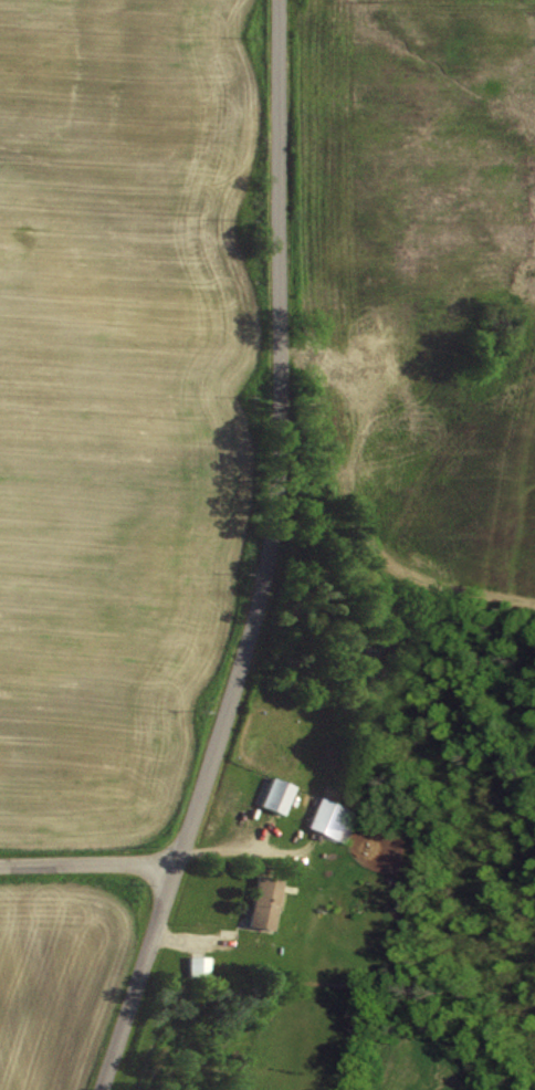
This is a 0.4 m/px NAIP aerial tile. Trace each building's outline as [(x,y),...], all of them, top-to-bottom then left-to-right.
[(282,814),(293,783),(270,774),(258,805),(282,814)] [(343,840),(355,810),(318,794),(306,824),(343,840)] [(247,923),(273,928),(282,876),(256,872),(247,923)] [(209,975),(208,953),(186,954),(186,976),(209,975)]
